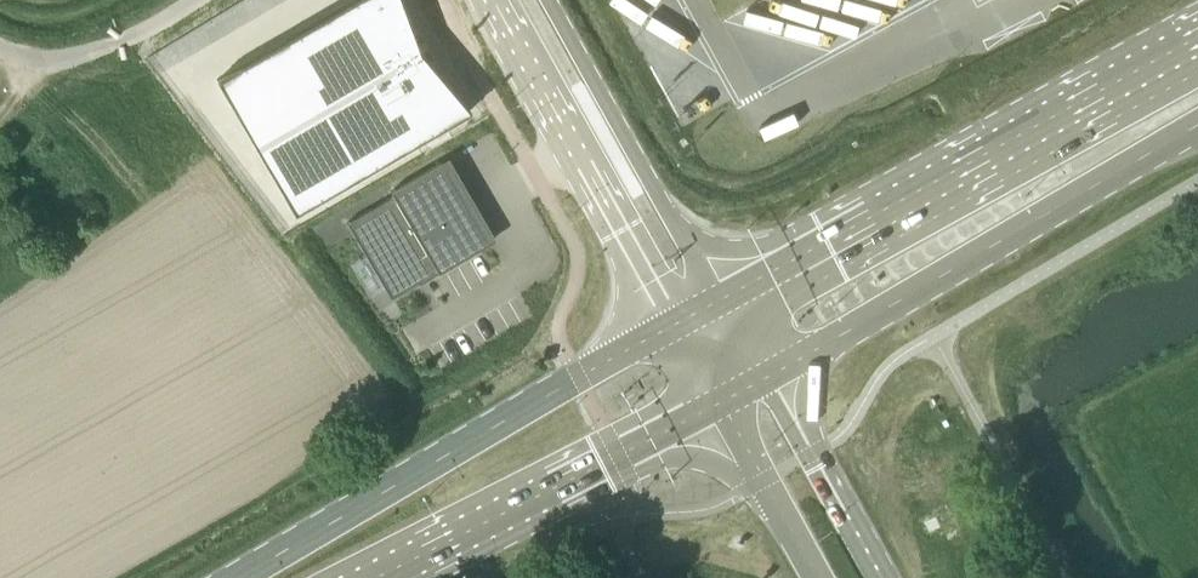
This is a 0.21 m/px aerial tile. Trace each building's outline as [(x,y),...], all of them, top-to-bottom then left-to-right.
[(217,72),(255,140),(423,48),(406,0),(348,0),(217,72)] [(423,48),(255,140),(293,208),(472,110),(455,88),(423,48)] [(441,161),(391,191),(393,195),(347,222),(391,297),(438,271),(439,272),(489,243),(441,161)]
